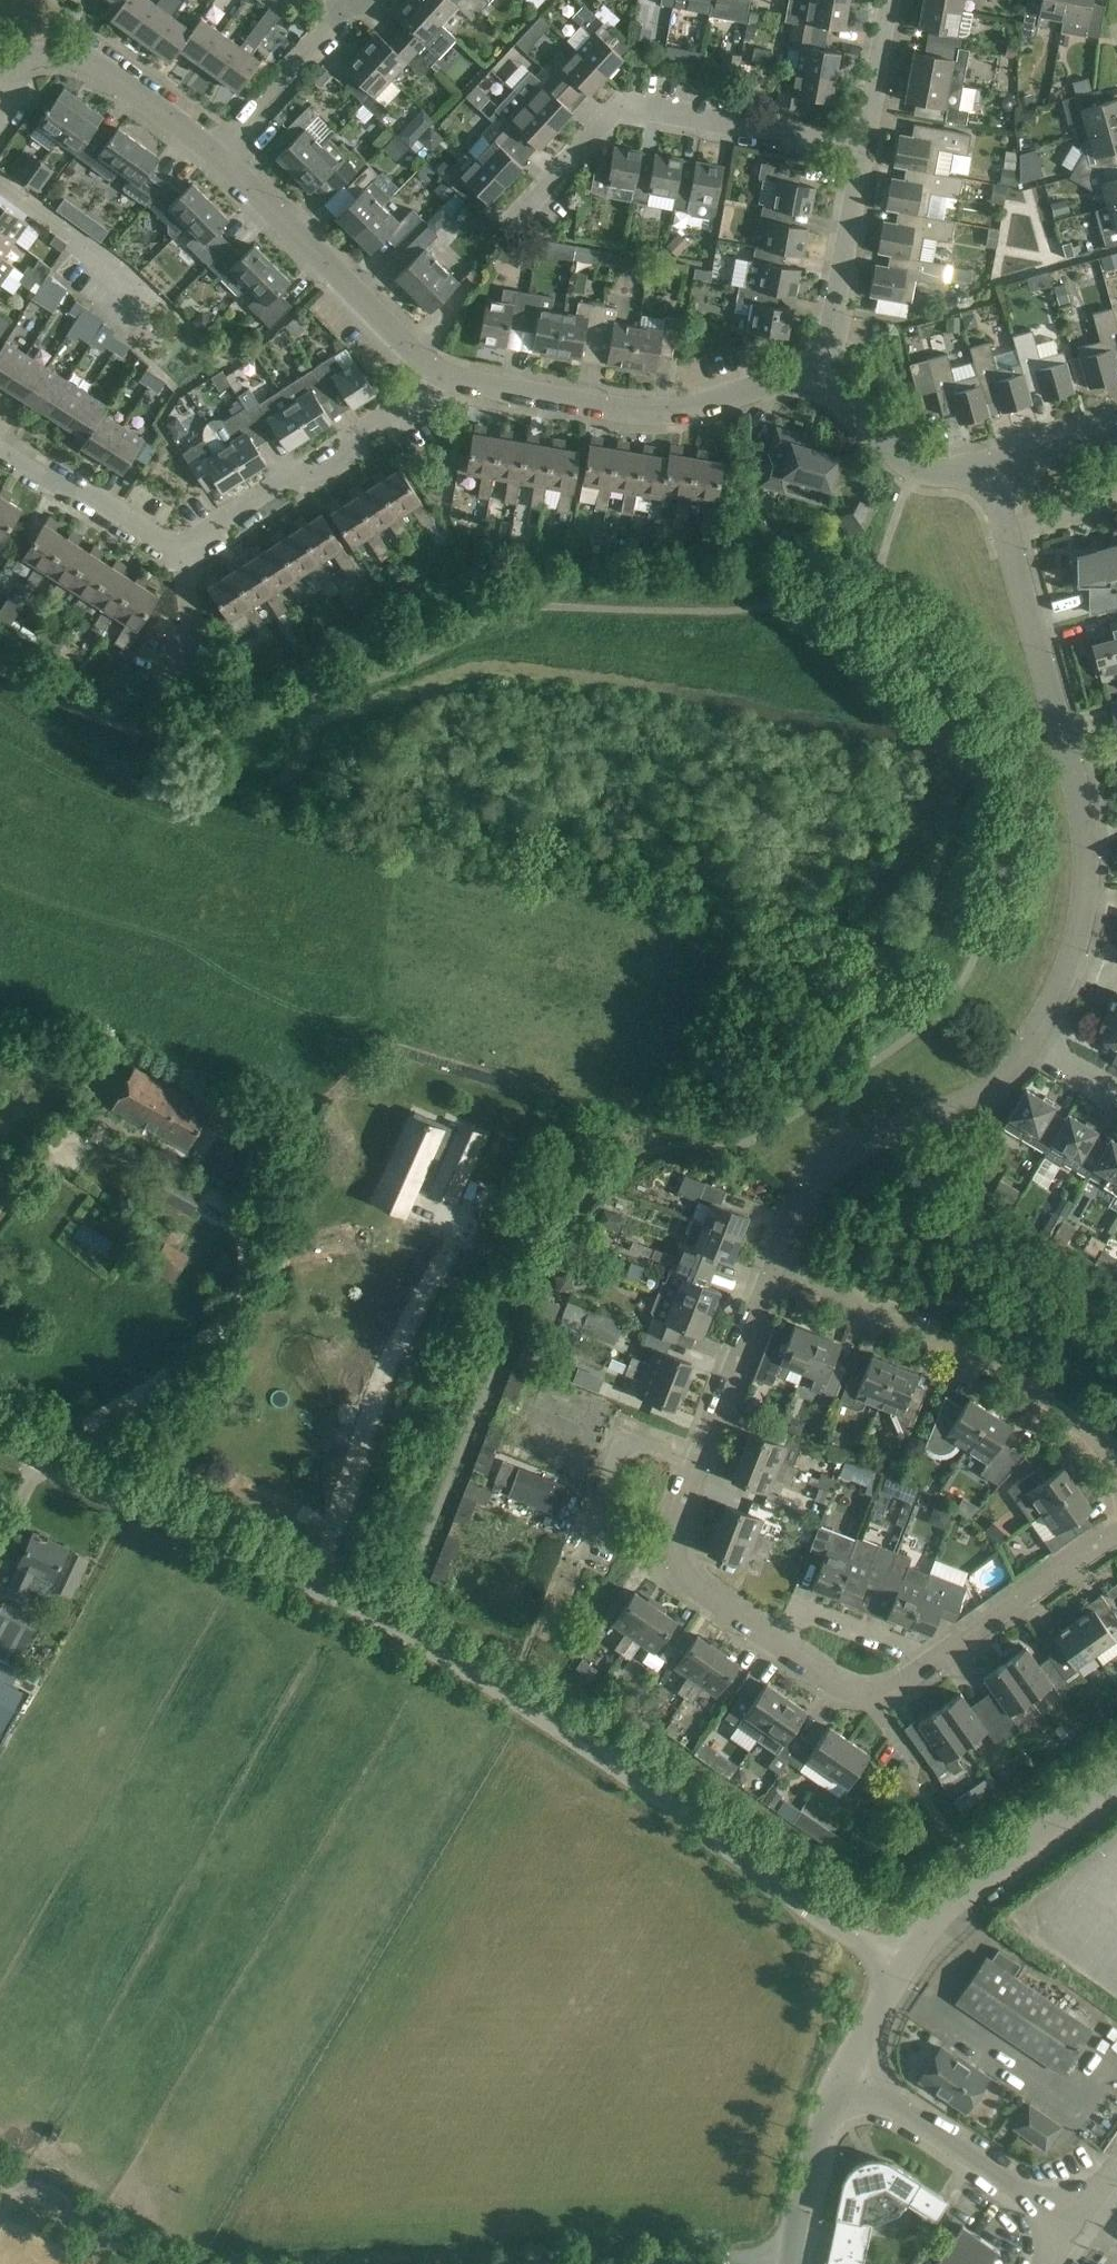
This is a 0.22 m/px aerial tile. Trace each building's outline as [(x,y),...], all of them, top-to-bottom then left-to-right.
[(131,33),(153,2),(150,0),(125,0),(121,6),(112,19),(131,33)] [(278,0),(274,0),(269,6),(273,9),(281,14),(282,15),(288,7),(278,0)] [(416,0),(406,0),(393,14),(419,38),(412,46),(430,63),(455,37),(416,0)] [(468,0),(454,0),(453,2),(450,0),(416,0),(441,23),(455,6),(471,21),(480,11),(468,0)] [(480,11),(490,0),(468,0),(480,11)] [(524,1),(535,10),(544,0),(525,0),(524,1)] [(673,6),(685,8),(687,1),(712,5),(713,0),(674,0),(673,6)] [(712,5),(710,15),(746,21),(750,0),(713,0),(712,5)] [(819,37),(821,24),(844,28),(848,5),(824,0),(789,0),(785,21),(793,22),(792,32),(819,37)] [(923,3),(961,10),(963,0),(923,0),(923,3)] [(1062,19),(1066,0),(1027,0),(1021,34),(1035,37),(1037,26),(1046,28),(1049,17),(1062,19)] [(1062,19),(1061,30),(1099,37),(1104,10),(1090,7),(1092,0),(1066,0),(1062,19)] [(172,16),(153,2),(131,33),(150,47),(172,16)] [(933,42),(959,47),(961,34),(957,34),(961,10),(923,3),(918,27),(935,30),(933,42)] [(567,41),(577,50),(605,77),(623,58),(606,42),(614,33),(584,5),(573,17),(582,25),(567,41)] [(269,6),(248,36),(259,44),(281,14),(273,9),(269,6)] [(750,12),(748,22),(757,23),(758,14),(750,12)] [(525,51),(547,24),(536,15),(514,42),(525,51)] [(192,30),(172,16),(150,47),(170,61),(179,48),(192,30)] [(201,18),(192,30),(179,48),(198,62),(221,32),(201,18)] [(240,46),(221,32),(198,62),(218,76),(240,46)] [(430,63),(412,46),(402,56),(376,32),(360,50),(390,77),(406,59),(422,73),(430,63)] [(785,68),(795,70),(835,77),(839,53),(817,48),(819,37),(792,32),(785,68)] [(958,48),(959,47),(933,42),(930,55),(914,52),(909,75),(963,85),(969,50),(958,48)] [(260,60),(240,46),(218,76),(238,91),(260,60)] [(753,47),(751,59),(769,62),(770,49),(753,47)] [(390,77),(360,50),(343,68),(369,92),(361,102),(363,104),(373,113),(379,119),(389,109),(383,103),(399,85),(390,77)] [(589,94),(605,77),(577,50),(568,60),(560,50),(543,68),(564,88),(572,78),(589,94)] [(666,50),(663,61),(673,63),(675,52),(666,50)] [(726,52),(721,75),(735,78),(740,54),(726,52)] [(556,96),(564,88),(543,68),(536,76),(531,71),(513,90),(556,130),(573,112),(556,96)] [(835,77),(795,70),(793,83),(782,81),(781,88),(778,104),(805,109),(808,97),(831,101),(835,77)] [(958,108),(963,85),(909,75),(905,100),(921,103),(919,115),(966,124),(969,110),(958,108)] [(476,85),(466,97),(479,109),(489,97),(476,85)] [(51,149),(58,139),(84,103),(64,88),(49,108),(47,106),(45,109),(47,111),(30,134),(51,149)] [(539,148),(556,130),(513,90),(495,109),(501,114),(493,123),(513,142),(522,133),(539,148)] [(1087,133),(1116,125),(1116,98),(1097,104),(1093,90),(1061,99),(1068,123),(1083,119),(1087,133)] [(78,154),(94,130),(103,117),(84,103),(58,139),(77,153),(78,154)] [(364,122),(373,113),(363,104),(354,113),(364,122)] [(292,173),(321,144),(335,131),(309,105),(287,127),(296,137),(276,157),(292,173)] [(467,149),(505,185),(522,166),(505,150),(513,142),(493,123),(467,149)] [(916,168),(934,172),(938,149),(966,154),(970,134),(914,123),(912,135),(900,133),(894,165),(906,167),(915,169),(916,168)] [(407,125),(398,134),(410,145),(418,136),(407,125)] [(1069,177),(1114,165),(1110,151),(1116,149),(1116,125),(1087,133),(1088,136),(1086,137),(1080,148),(1085,151),(1069,177)] [(111,181),(119,170),(139,143),(118,127),(109,140),(94,130),(78,154),(77,153),(75,155),(111,181)] [(395,134),(382,147),(396,160),(409,147),(395,134)] [(330,153),(321,144),(292,173),(311,191),(331,171),(343,184),(367,160),(354,146),(350,150),(342,142),(330,153)] [(166,182),(165,181),(150,170),(159,157),(139,143),(119,170),(129,178),(121,189),(145,207),(147,204),(166,182)] [(608,184),(634,189),(637,174),(638,173),(642,151),(614,146),(610,168),(595,166),(591,190),(606,193),(608,184)] [(489,203),(505,185),(467,149),(442,176),(463,196),(472,187),(489,203)] [(1036,149),(1020,154),(1020,182),(1037,177),(1034,167),(1040,165),(1036,149)] [(1006,151),(1004,167),(1014,168),(1016,152),(1006,151)] [(651,176),(638,173),(637,174),(634,189),(632,198),(647,201),(649,192),(674,196),(675,196),(677,182),(679,181),(683,158),(655,153),(651,176)] [(26,182),(41,162),(30,154),(16,174),(26,182)] [(675,196),(674,196),(672,206),(687,209),(691,215),(709,218),(715,214),(724,166),(696,161),(692,183),(679,181),(677,182),(675,196)] [(41,162),(26,182),(37,190),(52,170),(41,162)] [(776,183),(772,206),(772,207),(787,209),(787,211),(810,215),(815,187),(792,183),(795,168),(762,162),(758,180),(776,183)] [(353,233),(390,196),(374,180),(380,174),(370,164),(346,187),(356,197),(336,216),(353,233)] [(1114,165),(1069,177),(1096,191),(1093,197),(1104,203),(1107,202),(1108,206),(1116,204),(1116,177),(1114,165)] [(915,169),(906,167),(904,178),(892,176),(885,209),(898,211),(897,210),(925,215),(926,215),(927,215),(931,192),(960,198),(963,178),(934,172),(916,168),(915,169)] [(185,225),(210,201),(192,183),(181,194),(166,180),(165,181),(166,182),(147,204),(168,225),(168,232),(174,237),(185,225)] [(99,238),(107,227),(62,197),(54,208),(99,238)] [(208,265),(230,243),(217,230),(228,219),(210,201),(185,225),(195,235),(186,243),(208,265)] [(15,241),(28,223),(0,202),(0,230),(15,241)] [(382,204),(353,233),(370,251),(390,231),(400,241),(423,218),(413,208),(399,221),(382,204)] [(772,207),(772,206),(764,204),(761,221),(768,222),(764,248),(764,249),(780,251),(802,256),(807,228),(785,224),(787,211),(787,209),(772,207)] [(1108,206),(1096,210),(1106,246),(1116,243),(1116,204),(1108,206)] [(897,210),(898,211),(896,222),(883,220),(877,253),(890,255),(889,254),(917,259),(918,258),(919,259),(931,261),(935,238),(951,241),(954,221),(927,216),(927,215),(926,215),(925,215),(897,210)] [(483,217),(477,223),(490,237),(497,231),(483,217)] [(412,293),(441,264),(425,248),(438,235),(429,225),(406,247),(415,257),(396,276),(412,293)] [(15,241),(0,230),(0,257),(1,258),(2,259),(15,241)] [(67,243),(56,235),(51,242),(62,250),(67,243)] [(1074,255),(1070,242),(1061,244),(1065,258),(1074,255)] [(247,287),(248,288),(273,263),(254,245),(243,256),(230,243),(208,265),(238,295),(247,287)] [(764,249),(764,248),(756,247),(753,261),(748,261),(744,284),(757,287),(757,288),(772,290),(772,292),(795,297),(800,269),(777,264),(780,251),(764,249)] [(1103,267),(1116,264),(1116,252),(1101,255),(1103,267)] [(947,264),(931,261),(919,259),(918,258),(917,259),(889,254),(890,255),(888,265),(875,263),(870,296),(911,303),(915,279),(943,285),(947,264)] [(1,283),(12,267),(2,259),(1,258),(0,257),(0,283),(1,283)] [(39,286),(47,274),(51,267),(41,259),(40,260),(39,259),(33,268),(28,265),(22,275),(39,286)] [(273,263),(248,288),(257,297),(248,306),(270,327),(292,305),(279,292),(290,280),(273,263)] [(441,264),(412,293),(430,311),(459,282),(441,264)] [(467,275),(478,286),(481,278),(472,269),(467,275)] [(47,274),(39,286),(35,292),(32,297),(53,311),(67,289),(51,279),(52,277),(47,274)] [(35,292),(39,286),(22,275),(18,281),(35,292)] [(757,287),(744,284),(739,284),(734,312),(748,315),(746,323),(750,324),(749,331),(787,338),(792,310),(770,306),(772,292),(772,290),(757,288),(757,287)] [(510,323),(522,325),(528,293),(503,288),(501,299),(486,296),(478,344),(497,347),(497,343),(507,345),(510,323)] [(554,297),(528,293),(522,325),(536,328),(532,349),(541,351),(541,354),(557,357),(564,313),(552,311),(554,297)] [(597,338),(603,305),(578,301),(576,315),(564,313),(557,357),(571,360),(572,356),(581,358),(585,336),(597,338)] [(75,303),(69,313),(77,318),(83,308),(75,303)] [(617,308),(603,305),(597,338),(610,340),(607,362),(616,364),(615,367),(631,370),(639,326),(614,322),(617,308)] [(1113,307),(1093,312),(1100,340),(1076,346),(1088,387),(1112,380),(1109,368),(1116,366),(1116,320),(1113,307)] [(89,343),(102,323),(100,321),(101,321),(92,315),(92,314),(83,308),(77,318),(67,333),(77,340),(79,337),(89,343)] [(5,328),(10,319),(0,313),(0,325),(5,328)] [(639,326),(631,370),(646,372),(646,369),(656,371),(660,349),(673,352),(679,319),(665,316),(663,330),(639,326)] [(91,343),(103,351),(105,347),(111,336),(112,335),(115,331),(102,322),(102,323),(89,343),(90,344),(91,343)] [(1028,390),(1029,391),(1046,386),(1050,398),(1075,391),(1063,349),(1057,351),(1053,338),(1036,343),(1032,328),(1011,334),(1019,361),(1020,361),(1028,390)] [(120,341),(112,335),(111,336),(105,347),(113,352),(120,341)] [(1032,403),(1029,391),(1028,390),(1020,361),(1019,361),(997,367),(989,339),(969,345),(976,372),(977,372),(986,402),(1004,398),(1007,410),(1032,403)] [(113,352),(121,357),(128,345),(120,341),(113,352)] [(26,355),(5,342),(0,349),(0,383),(6,387),(26,355)] [(232,343),(223,352),(232,360),(243,353),(232,343)] [(977,372),(976,372),(954,379),(947,353),(927,359),(943,414),(961,409),(965,421),(990,414),(986,402),(977,372)] [(26,400),(46,368),(26,355),(6,387),(26,400)] [(312,369),(327,392),(338,385),(352,406),(374,392),(355,362),(343,369),(334,355),(312,369)] [(46,413),(66,381),(46,368),(26,400),(46,413)] [(317,398),(327,392),(312,369),(280,390),(309,434),(331,420),(317,398)] [(153,375),(145,370),(138,381),(146,386),(153,375)] [(146,386),(155,391),(162,381),(153,375),(146,386)] [(66,426),(86,394),(66,381),(46,413),(66,426)] [(309,434),(280,390),(247,411),(262,434),(273,427),(287,448),(309,434)] [(105,405),(86,394),(66,426),(86,438),(103,413),(101,411),(105,405)] [(252,440),(262,434),(247,411),(245,407),(224,421),(223,420),(217,419),(212,420),(207,422),(243,477),(266,462),(252,440)] [(102,459),(123,426),(103,413),(86,438),(82,446),(102,459)] [(243,477),(207,422),(204,426),(202,431),(203,436),(203,439),(182,453),(207,491),(218,484),(222,491),(243,477)] [(490,498),(494,477),(500,437),(485,434),(486,428),(480,427),(481,425),(475,424),(466,472),(482,474),(478,496),(490,498)] [(123,426),(102,459),(123,472),(144,439),(123,426)] [(811,438),(777,428),(771,447),(789,452),(787,460),(769,455),(761,483),(795,493),(799,480),(830,489),(839,456),(808,447),(811,438)] [(519,481),(520,481),(526,441),(511,439),(512,433),(506,432),(507,430),(502,429),(500,437),(494,477),(508,479),(504,501),(515,503),(519,481)] [(528,433),(526,441),(520,481),(534,483),(530,506),(542,508),(546,485),(552,446),(537,443),(539,437),(533,436),(533,434),(528,433)] [(606,509),(610,488),(617,448),(602,445),(603,439),(597,438),(597,436),(592,435),(582,482),(599,485),(595,507),(606,509)] [(552,446),(546,485),(561,488),(557,511),(556,519),(566,521),(568,512),(579,451),(564,448),(565,442),(559,441),(559,439),(554,438),(552,446)] [(617,448),(610,488),(626,491),(622,512),(632,514),(636,491),(643,452),(628,450),(629,444),(623,443),(623,441),(618,440),(617,448)] [(659,519),(663,491),(669,457),(654,454),(655,448),(649,448),(650,445),(644,444),(643,452),(636,491),(652,494),(648,517),(659,519)] [(689,496),(696,457),(681,454),(682,449),(676,447),(677,445),(671,444),(669,457),(663,491),(678,494),(674,516),(685,518),(689,496)] [(696,457),(689,496),(705,499),(700,521),(712,523),(723,462),(708,459),(709,453),(703,452),(703,450),(698,449),(696,457)] [(372,476),(376,483),(410,535),(411,534),(398,515),(411,507),(424,527),(433,521),(399,468),(386,476),(383,471),(378,475),(377,473),(372,476)] [(401,540),(410,535),(376,483),(364,491),(360,486),(355,489),(354,487),(349,490),(354,497),(387,549),(388,549),(376,530),(389,522),(401,540)] [(21,508),(8,500),(12,495),(7,492),(8,490),(3,487),(0,491),(0,541),(21,508)] [(387,549),(354,497),(341,505),(338,500),(333,504),(332,502),(326,505),(352,546),(368,535),(380,554),(387,549)] [(875,508),(860,498),(851,512),(838,515),(843,534),(862,527),(875,508)] [(298,528),(297,528),(331,581),(332,580),(320,562),(334,553),(346,571),(354,566),(320,514),(308,522),(304,517),(300,520),(298,518),(294,521),(298,528)] [(33,590),(45,571),(67,538),(54,530),(58,524),(53,521),(54,519),(49,516),(22,556),(36,565),(24,584),(33,590)] [(674,516),(672,527),(683,529),(685,518),(674,516)] [(1112,528),(1116,544),(1096,550),(1096,551),(1096,556),(1076,556),(1077,587),(1111,587),(1110,578),(1116,576),(1116,527),(1112,528)] [(331,581),(297,528),(285,536),(282,531),(277,534),(276,532),(271,536),(275,543),(309,595),(310,594),(298,576),(312,566),(324,585),(331,581)] [(56,605),(68,585),(89,552),(77,544),(80,539),(75,536),(76,534),(72,530),(67,538),(45,571),(58,580),(46,598),(56,605)] [(565,541),(553,538),(551,550),(563,552),(565,541)] [(309,595),(275,543),(263,551),(260,546),(255,549),(253,547),(249,550),(253,557),(287,609),(288,608),(275,591),(289,582),(301,600),(309,595)] [(90,600),(112,566),(99,558),(103,553),(98,550),(99,548),(94,545),(90,552),(89,552),(68,585),(81,594),(69,612),(78,618),(90,600)] [(287,609),(253,557),(240,565),(237,560),(232,563),(231,561),(226,565),(231,572),(264,624),(265,623),(253,605),(267,596),(279,614),(287,609)] [(101,633),(113,614),(134,580),(122,572),(125,567),(120,564),(122,562),(117,559),(112,566),(90,600),(103,608),(91,626),(101,633)] [(354,566),(349,569),(355,576),(359,573),(354,566)] [(264,624),(231,572),(218,580),(215,575),(210,578),(209,576),(204,579),(229,620),(244,611),(256,629),(264,624)] [(134,580),(113,614),(126,623),(114,642),(124,648),(157,595),(144,587),(148,582),(143,579),(144,577),(139,573),(135,581),(134,580)] [(1110,591),(1090,592),(1096,613),(1116,607),(1116,591),(1110,591)] [(1116,675),(1116,622),(1110,624),(1114,639),(1092,645),(1097,660),(1092,661),(1096,675),(1101,674),(1102,680),(1116,675)] [(1116,991),(1105,1013),(1116,1019),(1116,992),(1116,991)] [(1105,1013),(1095,1035),(1116,1046),(1116,1019),(1105,1013)] [(979,1025),(971,1015),(961,1024),(970,1033),(979,1025)] [(162,1135),(184,1095),(135,1068),(113,1108),(162,1135)] [(1003,1127),(1045,1152),(1066,1118),(1052,1110),(1055,1106),(1026,1089),(1003,1127)] [(210,1110),(184,1095),(162,1135),(188,1150),(210,1110)] [(410,1119),(375,1201),(404,1213),(419,1179),(435,1186),(434,1190),(456,1199),(483,1136),(461,1127),(460,1129),(415,1110),(412,1117),(411,1117),(410,1119)] [(1088,1177),(1108,1143),(1094,1135),(1097,1131),(1068,1114),(1066,1118),(1045,1152),(1046,1152),(1052,1143),(1066,1151),(1061,1161),(1088,1177)] [(1110,1138),(1108,1143),(1088,1177),(1116,1194),(1116,1142),(1110,1138)] [(191,1213),(203,1192),(168,1172),(156,1194),(191,1213)] [(693,1220),(740,1239),(749,1216),(720,1204),(725,1190),(705,1182),(690,1219),(693,1220)] [(1060,1225),(1062,1220),(1073,1202),(1063,1196),(1050,1218),(1060,1225)] [(731,1261),(740,1239),(693,1220),(683,1245),(680,1244),(676,1256),(703,1267),(709,1253),(731,1261)] [(1075,1227),(1062,1220),(1060,1225),(1054,1233),(1067,1241),(1075,1227)] [(161,1240),(147,1267),(173,1281),(188,1254),(161,1240)] [(633,1240),(629,1249),(651,1257),(655,1248),(633,1240)] [(671,1255),(655,1248),(651,1257),(667,1264),(671,1255)] [(1093,1264),(1094,1265),(1109,1273),(1116,1259),(1116,1258),(1102,1249),(1099,1254),(1097,1258),(1093,1264)] [(657,1292),(711,1313),(720,1290),(697,1281),(703,1267),(676,1256),(666,1281),(662,1280),(657,1292)] [(711,1313),(657,1292),(651,1310),(654,1317),(649,1330),(674,1340),(680,1327),(702,1336),(711,1313)] [(623,1323),(589,1307),(579,1303),(569,1323),(580,1328),(579,1331),(594,1338),(595,1336),(614,1344),(623,1323)] [(792,1366),(803,1371),(817,1333),(794,1324),(788,1340),(771,1333),(753,1378),(766,1382),(768,1383),(771,1383),(774,1380),(774,1379),(775,1379),(777,1374),(785,1378),(792,1366)] [(840,1343),(817,1333),(803,1371),(814,1375),(811,1388),(821,1392),(822,1390),(834,1395),(845,1370),(832,1364),(840,1343)] [(633,1356),(630,1365),(682,1386),(691,1362),(655,1348),(650,1363),(633,1356)] [(878,1405),(895,1364),(871,1355),(860,1385),(848,1380),(839,1401),(839,1403),(858,1410),(864,1407),(866,1401),(878,1405)] [(918,1373),(895,1364),(878,1405),(891,1410),(890,1415),(899,1436),(909,1432),(921,1401),(909,1397),(918,1373)] [(682,1386),(630,1365),(626,1374),(643,1380),(637,1395),(673,1409),(682,1386)] [(576,1366),(570,1381),(595,1392),(601,1377),(576,1366)] [(516,1398),(525,1375),(512,1370),(503,1393),(516,1398)] [(966,1449),(990,1411),(968,1398),(960,1411),(942,1402),(924,1447),(929,1450),(933,1452),(938,1453),(941,1453),(944,1453),(946,1452),(949,1451),(952,1449),(954,1447),(956,1443),(966,1449)] [(765,1408),(761,1418),(780,1426),(784,1415),(765,1408)] [(1011,1424),(990,1411),(966,1449),(987,1462),(980,1473),(992,1480),(1009,1452),(998,1445),(1011,1424)] [(483,1444),(496,1449),(505,1427),(492,1422),(483,1444)] [(750,1432),(741,1456),(795,1477),(798,1468),(792,1466),(803,1439),(772,1427),(768,1439),(750,1432)] [(487,1472),(496,1449),(483,1444),(474,1467),(487,1472)] [(795,1477),(741,1456),(732,1479),(768,1493),(773,1478),(791,1485),(795,1477)] [(518,1464),(503,1459),(495,1479),(510,1484),(518,1464)] [(519,1466),(508,1495),(557,1514),(568,1485),(519,1466)] [(1030,1521),(1041,1513),(1077,1487),(1063,1466),(1042,1481),(1034,1470),(1007,1489),(1030,1521)] [(917,1488),(883,1475),(868,1513),(881,1519),(891,1494),(905,1499),(912,1501),(917,1488)] [(464,1493),(485,1502),(490,1490),(468,1482),(464,1493)] [(1077,1487),(1041,1513),(1055,1533),(1044,1540),(1052,1551),(1088,1526),(1080,1516),(1092,1507),(1077,1487)] [(454,1519),(467,1524),(476,1500),(463,1495),(454,1519)] [(905,1499),(896,1523),(903,1526),(912,1501),(905,1499)] [(491,1508),(483,1528),(542,1551),(550,1530),(517,1517),(520,1508),(506,1503),(502,1512),(491,1508)] [(726,1505),(717,1528),(771,1549),(775,1541),(757,1534),(762,1519),(726,1505)] [(546,1515),(543,1522),(549,1525),(552,1518),(546,1515)] [(813,1586),(834,1594),(856,1539),(819,1525),(810,1548),(825,1554),(813,1586)] [(768,1558),(771,1549),(717,1528),(708,1551),(744,1565),(750,1551),(768,1558)] [(70,1595),(78,1578),(87,1557),(72,1550),(71,1552),(66,1549),(67,1548),(34,1532),(19,1563),(21,1564),(11,1585),(28,1593),(37,1574),(51,1581),(49,1585),(70,1595)] [(448,1533),(435,1565),(449,1571),(461,1539),(448,1533)] [(482,1534),(470,1567),(532,1591),(545,1558),(482,1534)] [(879,1591),(894,1551),(857,1536),(856,1539),(834,1594),(856,1603),(863,1585),(879,1591)] [(910,1557),(894,1551),(879,1591),(894,1597),(887,1615),(909,1624),(929,1573),(908,1564),(910,1557)] [(801,1563),(788,1558),(784,1567),(798,1572),(801,1563)] [(449,1571),(435,1565),(430,1579),(443,1584),(449,1571)] [(967,1586),(930,1571),(929,1573),(909,1624),(931,1632),(938,1614),(953,1620),(967,1586)] [(622,1653),(655,1605),(635,1591),(613,1623),(626,1632),(615,1648),(622,1653)] [(1095,1652),(1115,1638),(1106,1626),(1116,1618),(1116,1617),(1101,1594),(1084,1606),(1083,1611),(1086,1614),(1073,1623),(1095,1652)] [(5,1604),(0,1613),(0,1640),(20,1651),(36,1621),(5,1604)] [(676,1620),(655,1605),(622,1653),(630,1658),(641,1643),(654,1652),(676,1620)] [(1095,1652),(1073,1623),(1061,1631),(1059,1628),(1054,1627),(1037,1639),(1050,1657),(1065,1678),(1078,1670),(1075,1666),(1095,1652)] [(685,1696),(718,1649),(697,1635),(675,1666),(688,1675),(677,1691),(685,1696)] [(1065,1678),(1050,1657),(1039,1665),(1026,1647),(1005,1662),(1031,1699),(1052,1684),(1057,1691),(1068,1683),(1065,1678)] [(718,1649),(685,1696),(692,1702),(703,1686),(716,1695),(738,1663),(718,1649)] [(1031,1699),(1005,1662),(983,1677),(996,1695),(985,1703),(1009,1737),(1020,1729),(1010,1714),(1031,1699)] [(0,1679),(0,1734),(22,1691),(0,1679)] [(757,1739),(786,1696),(766,1682),(752,1702),(741,1694),(725,1717),(757,1739)] [(1009,1737),(985,1703),(973,1711),(961,1693),(939,1709),(966,1745),(987,1731),(997,1745),(1009,1737)] [(789,1761),(804,1738),(793,1730),(806,1710),(786,1696),(757,1739),(789,1761)] [(966,1745),(939,1709),(918,1724),(931,1742),(919,1750),(938,1775),(949,1767),(953,1773),(962,1766),(953,1754),(966,1745)] [(804,1738),(789,1761),(800,1769),(807,1758),(828,1772),(849,1740),(829,1726),(815,1745),(804,1738)] [(849,1740),(828,1772),(847,1785),(839,1796),(851,1804),(867,1781),(869,1777),(869,1773),(860,1767),(869,1754),(849,1740)] [(988,1776),(982,1780),(992,1794),(997,1790),(988,1776)] [(954,1800),(964,1814),(975,1806),(965,1792),(954,1800)] [(802,1810),(793,1822),(804,1829),(812,1818),(802,1810)] [(828,1829),(820,1841),(838,1853),(846,1841),(828,1829)] [(1092,2029),(986,1956),(956,2000),(1062,2073),(1092,2029)] [(968,2065),(959,2059),(941,2047),(919,2078),(965,2110),(988,2076),(969,2063),(968,2065)] [(1028,2102),(1011,2127),(1044,2150),(1062,2125),(1028,2102)] [(893,2163),(883,2158),(872,2158),(861,2160),(852,2166),(845,2174),(841,2185),(835,2213),(837,2213),(827,2263),(863,2263),(871,2224),(873,2225),(899,2214),(906,2203),(935,2221),(948,2200),(916,2180),(917,2178),(893,2163)] [(999,2250),(962,2225),(935,2263),(989,2263),(999,2250)]
